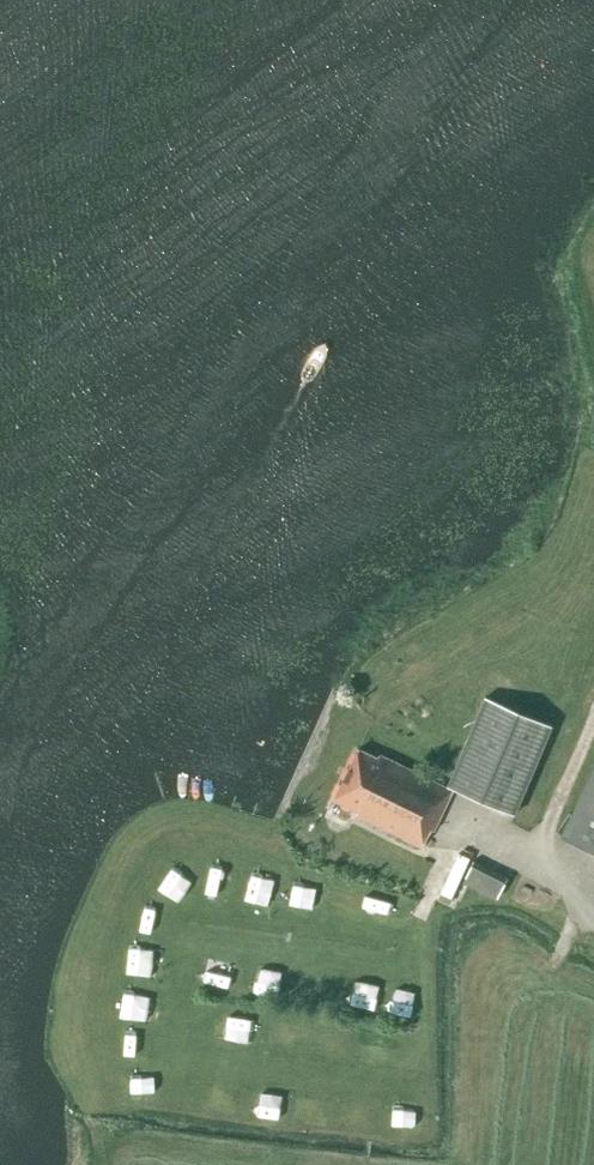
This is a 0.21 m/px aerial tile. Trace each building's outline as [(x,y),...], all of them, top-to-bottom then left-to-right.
[(516,815),(553,726),(484,697),(447,786),(516,815)] [(377,758),(358,749),(333,799),(358,811),(356,815),(420,846),(429,829),(432,830),(451,790),(378,755),(377,758)] [(561,838),(593,853),(593,769),(561,838)] [(500,890),(506,877),(472,860),(458,854),(442,892),(453,897),(457,889),(462,881),(495,897),(499,889),(500,890)]
